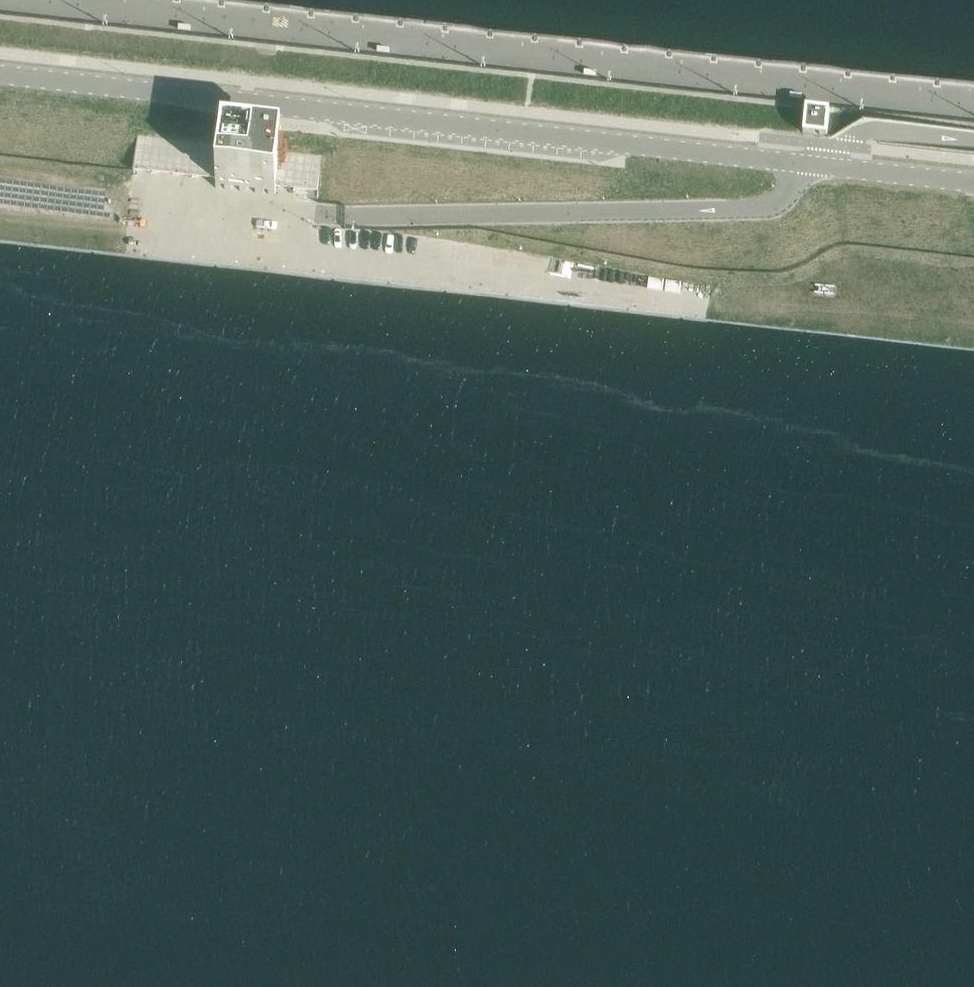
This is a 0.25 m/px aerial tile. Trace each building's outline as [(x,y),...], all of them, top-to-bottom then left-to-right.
[(804,111),(802,129),(827,132),(829,114),(827,114),(827,110),(828,110),(829,110),(830,106),(805,103),(805,108),(806,107),(807,108),(807,112),(804,111)] [(133,169),(216,179),(215,187),(274,194),(275,185),(317,190),(317,189),(321,155),(279,150),(281,137),(281,130),(283,118),(234,113),(223,112),(222,123),(221,130),(220,144),(137,134),(137,135),(133,169)]
